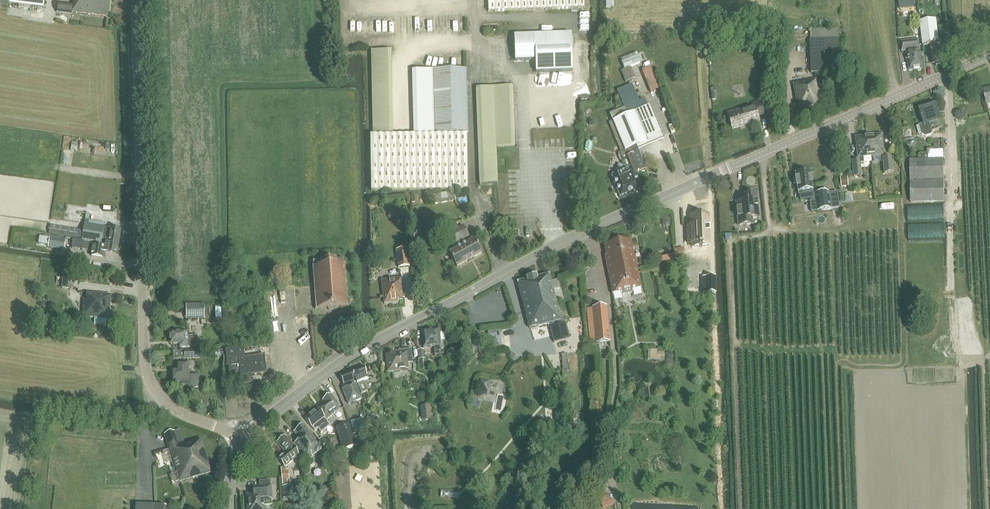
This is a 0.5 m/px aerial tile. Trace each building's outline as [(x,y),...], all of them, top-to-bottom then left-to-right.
[(71,14),(72,10),(107,15),(110,0),(74,0),(73,5),(59,3),(57,12),(71,14)] [(488,12),(584,8),(584,0),(488,0),(488,12)] [(899,9),(915,7),(914,0),(898,0),(899,9)] [(921,22),(924,46),(932,45),(934,65),(943,64),(941,46),(939,47),(936,20),(921,22)] [(571,34),(514,36),(515,61),(535,60),(536,72),(573,71),(571,34)] [(810,40),(812,72),(839,71),(838,39),(810,40)] [(901,41),(903,52),(908,52),(910,71),(925,69),(923,54),(920,54),(919,39),(901,41)] [(371,49),(372,128),(393,127),(391,49),(371,49)] [(468,133),(466,68),(433,69),(435,133),(468,133)] [(793,84),(798,109),(823,104),(818,79),(793,84)] [(627,115),(613,121),(625,152),(637,147),(662,136),(650,106),(647,107),(645,101),(640,103),(632,84),(617,91),(627,115)] [(512,85),(475,86),(478,183),(484,183),(484,178),(496,178),(495,146),(513,146),(512,85)] [(757,117),(765,115),(761,102),(754,104),(754,106),(728,114),(732,129),(758,121),(757,117)] [(920,126),(923,134),(927,136),(932,135),(934,132),(944,129),(937,106),(921,110),(925,124),(920,126)] [(372,135),(370,135),(371,191),(468,190),(467,133),(435,134),(415,134),(389,135),(372,135)] [(881,135),(868,136),(870,156),(883,154),(881,135)] [(858,160),(853,161),(854,176),(861,176),(859,163),(864,162),(863,156),(870,156),(868,136),(855,138),(858,160)] [(619,173),(612,177),(620,196),(640,188),(634,174),(646,169),(638,151),(637,147),(625,152),(631,165),(624,168),(623,166),(622,165),(619,166),(617,167),(617,169),(617,171),(618,173),(619,173)] [(943,156),(943,148),(928,148),(928,156),(943,156)] [(891,157),(883,158),(885,173),(893,172),(891,157)] [(911,203),(945,202),(944,160),(910,161),(911,203)] [(805,171),(796,172),(797,186),(798,186),(799,193),(800,193),(801,199),(816,197),(818,210),(831,209),(829,192),(813,194),(812,187),(814,185),(812,183),(810,171),(808,169),(806,170),(805,171)] [(848,186),(847,177),(840,178),(841,187),(848,186)] [(842,201),(852,200),(850,190),(841,191),(842,201)] [(743,195),(743,202),(736,203),(738,225),(752,224),(752,218),(759,217),(758,207),(759,207),(759,202),(757,202),(757,194),(743,195)] [(101,217),(108,216),(107,208),(100,209),(101,217)] [(693,226),(689,226),(690,243),(693,243),(693,246),(710,245),(709,215),(692,216),(693,226)] [(455,221),(445,227),(456,248),(449,252),(457,267),(481,254),(473,239),(467,242),(465,238),(469,236),(463,226),(459,228),(455,221)] [(85,224),(82,241),(106,245),(119,247),(121,230),(85,224)] [(67,240),(51,238),(49,248),(65,250),(67,240)] [(606,255),(605,256),(613,294),(621,292),(621,295),(633,292),(633,290),(641,288),(635,259),(634,260),(630,241),(604,246),(606,255)] [(106,248),(93,246),(91,256),(104,258),(105,253),(117,255),(119,247),(106,245),(106,248)] [(396,250),(398,268),(409,266),(407,248),(396,250)] [(311,261),(315,309),(349,307),(346,259),(311,261)] [(715,261),(705,261),(705,277),(715,277),(715,261)] [(62,288),(73,289),(74,274),(63,273),(62,288)] [(527,280),(517,282),(529,328),(550,323),(562,320),(554,288),(560,286),(558,279),(551,280),(550,274),(537,278),(536,275),(526,278),(527,280)] [(398,302),(398,300),(404,299),(402,278),(381,280),(384,304),(398,302)] [(85,317),(109,320),(111,296),(88,294),(88,300),(84,300),(84,308),(85,308),(85,317)] [(205,304),(186,305),(187,320),(205,319),(205,304)] [(213,318),(224,318),(224,306),(213,306),(213,318)] [(596,343),(610,342),(607,306),(593,308),(596,343)] [(566,324),(550,328),(554,342),(570,338),(566,324)] [(438,328),(423,330),(424,346),(435,346),(435,353),(441,353),(440,333),(445,332),(444,325),(438,326),(438,328)] [(170,332),(171,344),(179,344),(180,348),(196,347),(196,337),(187,337),(187,332),(170,332)] [(253,374),(267,373),(265,355),(239,359),(238,348),(225,350),(227,367),(228,366),(231,386),(254,383),(253,374)] [(401,370),(409,369),(408,363),(413,363),(411,349),(398,350),(398,352),(394,353),(394,355),(387,356),(388,373),(401,371),(401,370)] [(184,351),(185,359),(200,359),(200,351),(184,351)] [(181,385),(189,385),(189,389),(200,389),(199,376),(189,376),(189,364),(177,364),(177,371),(173,371),(173,383),(181,382),(181,385)] [(363,380),(369,378),(364,366),(353,370),(359,382),(357,383),(361,393),(367,390),(363,380)] [(363,398),(361,393),(357,383),(359,382),(353,370),(341,376),(346,388),(343,389),(350,403),(363,398)] [(325,403),(318,408),(327,420),(340,410),(337,406),(338,404),(331,395),(323,401),(325,403)] [(421,406),(421,414),(422,421),(432,420),(430,405),(421,406)] [(305,418),(314,430),(318,427),(321,432),(331,425),(327,420),(318,408),(305,418)] [(350,422),(353,432),(366,429),(363,419),(350,422)] [(338,434),(343,450),(356,446),(349,423),(336,427),(338,434)] [(294,432),(300,440),(294,444),(306,459),(311,455),(312,456),(314,454),(322,449),(303,425),(295,431),(294,432)] [(180,430),(165,435),(176,473),(178,472),(181,481),(211,472),(201,440),(184,445),(180,430)] [(277,443),(286,454),(284,456),(284,455),(278,459),(285,467),(299,455),(295,447),(286,436),(277,443)] [(248,495),(249,508),(265,508),(265,506),(272,506),(271,498),(272,497),(271,481),(261,482),(261,487),(252,488),(253,494),(248,495)] [(290,486),(282,487),(283,499),(291,498),(290,486)]
